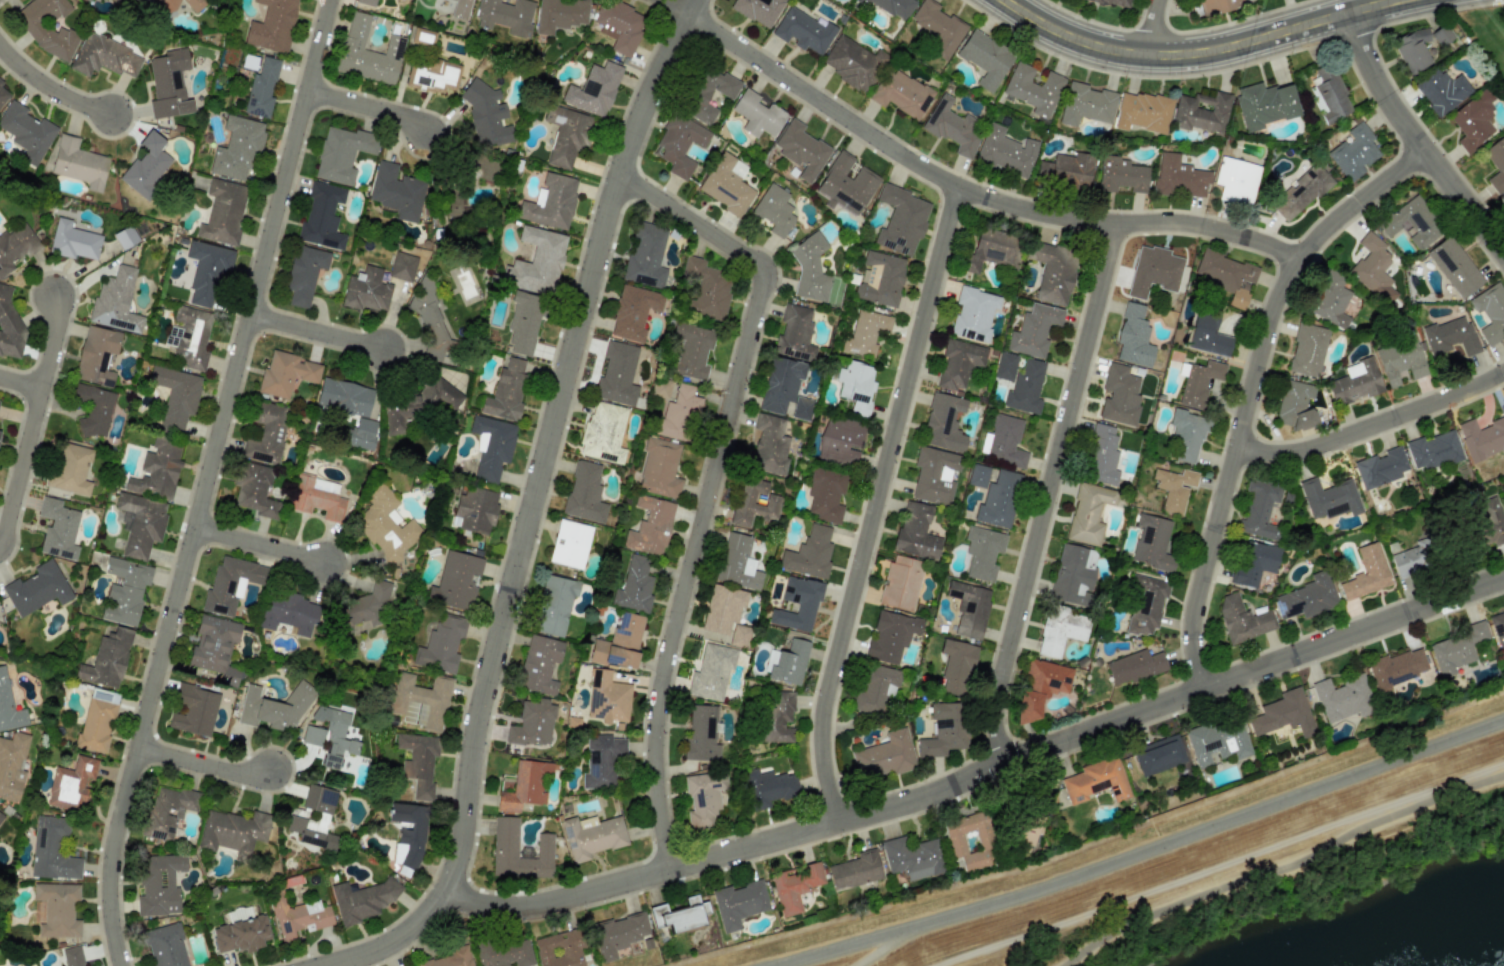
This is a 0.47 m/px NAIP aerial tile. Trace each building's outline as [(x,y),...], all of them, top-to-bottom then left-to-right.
[(80,36),(61,26),(52,33),(52,23),(71,9),(65,0),(30,0),(13,14),(42,51),(66,63),(80,36)] [(170,16),(178,1),(199,13),(206,0),(143,0),(170,16)] [(252,3),(265,5),(262,23),(248,20),(243,45),(287,53),(297,0),(253,0),(252,3)] [(451,17),(466,21),(471,0),(455,0),(451,17)] [(535,3),(524,0),(478,0),(472,26),(490,31),(492,24),(508,27),(506,35),(527,39),(535,3)] [(553,36),(553,27),(569,29),(569,24),(586,26),(588,0),(539,0),(536,34),(553,36)] [(647,16),(610,0),(602,0),(593,22),(601,25),(598,32),(614,39),(609,50),(629,58),(647,16)] [(784,0),(733,0),(728,8),(768,30),(784,0)] [(902,24),(917,1),(915,0),(864,0),(902,24)] [(938,9),(940,6),(930,0),(921,0),(909,21),(939,39),(931,52),(946,62),(967,26),(938,9)] [(1129,10),(1131,0),(1087,0),(1129,10)] [(1254,2),(1253,0),(1199,0),(1203,16),(1254,2)] [(836,27),(817,17),(816,21),(787,5),(771,35),(785,42),(787,39),(803,48),(804,47),(821,56),(836,27)] [(394,85),(405,37),(388,34),(384,54),(363,50),(370,15),(349,10),(335,72),(394,85)] [(436,32),(413,26),(409,42),(433,48),(436,32)] [(1422,43),(1430,40),(1425,26),(1393,39),(1406,74),(1430,65),(1422,43)] [(975,85),(992,94),(1015,53),(971,28),(956,55),(983,71),(975,85)] [(1433,29),(1435,44),(1446,42),(1444,28),(1433,29)] [(69,69),(90,78),(96,64),(133,80),(143,56),(86,31),(69,69)] [(872,55),(839,33),(819,64),(865,94),(889,56),(877,48),(872,55)] [(193,113),(191,99),(184,100),(181,71),(189,69),(186,48),(163,51),(163,57),(149,58),(154,100),(149,101),(151,118),(193,113)] [(243,113),(268,119),(273,98),(271,97),(279,60),(262,56),(257,74),(252,73),(243,113)] [(461,66),(411,57),(405,87),(444,94),(445,88),(456,91),(461,66)] [(622,67),(604,61),(602,68),(590,64),(582,89),(566,84),(560,103),(606,118),(622,67)] [(1002,93),(1033,106),(1030,112),(1048,119),(1065,78),(1046,71),(1039,86),(1030,82),(1035,69),(1015,61),(1002,93)] [(1326,111),(1320,114),(1325,125),(1353,111),(1330,62),(1313,70),(1316,77),(1311,80),(1326,111)] [(709,125),(717,109),(705,103),(712,90),(732,100),(740,83),(703,65),(680,111),(709,125)] [(917,121),(934,93),(888,66),(868,99),(883,108),(886,103),(917,121)] [(1473,93),(1460,73),(1448,81),(1439,67),(1413,84),(1435,118),(1473,93)] [(476,149),(514,141),(510,124),(501,127),(499,120),(508,118),(504,102),(494,104),(500,97),(498,89),(493,90),(473,77),(458,97),(467,103),(476,149)] [(1058,124),(1076,128),(1078,117),(1110,124),(1117,94),(1088,88),(1089,85),(1068,81),(1058,124)] [(1298,115),(1290,82),(1263,89),(1261,82),(1234,89),(1244,133),(1263,129),(1262,124),(1298,115)] [(10,96),(0,87),(0,106),(10,96)] [(772,138),(787,113),(764,100),(764,99),(744,87),(730,110),(746,120),(740,129),(756,139),(761,130),(772,138)] [(1319,114),(1325,111),(1313,87),(1307,90),(1319,114)] [(1448,117),(1463,135),(1456,141),(1466,154),(1495,131),(1485,119),(1496,111),(1489,103),(1494,99),(1484,87),(1448,117)] [(1165,134),(1173,101),(1122,90),(1113,128),(1127,131),(1128,126),(1165,134)] [(1230,94),(1213,91),(1212,97),(1192,94),(1191,97),(1177,95),(1172,126),(1223,135),(1230,94)] [(921,128),(956,147),(953,152),(967,160),(985,125),(964,113),(961,119),(947,111),(954,98),(941,92),(921,128)] [(39,118),(37,122),(24,114),(27,109),(10,99),(0,117),(0,129),(13,136),(10,142),(25,150),(20,160),(35,168),(57,128),(39,118)] [(546,165),(570,171),(577,144),(585,145),(592,116),(547,105),(543,122),(556,125),(546,165)] [(712,133),(672,112),(651,154),(671,164),(667,172),(685,182),(695,162),(682,155),(689,142),(703,149),(712,133)] [(208,174),(249,182),(262,122),(226,115),(222,130),(228,131),(225,148),(214,146),(208,174)] [(831,149),(802,132),(805,126),(790,117),(774,145),(780,149),(778,153),(803,168),(797,177),(809,185),(831,149)] [(1326,152),(1348,183),(1365,171),(1362,168),(1380,155),(1370,141),(1374,139),(1360,120),(1345,131),(1351,139),(1345,144),(1343,140),(1326,152)] [(1039,142),(1023,137),(1021,144),(1002,137),(1005,127),(988,122),(975,161),(1027,178),(1039,142)] [(375,155),(379,137),(325,125),(314,178),(352,186),(355,169),(350,168),(354,151),(375,155)] [(118,179),(143,199),(173,160),(158,149),(164,141),(149,129),(137,144),(146,151),(138,160),(134,157),(118,179)] [(109,157),(76,149),(79,139),(59,134),(50,173),(87,182),(86,190),(100,193),(109,157)] [(1503,186),(1503,135),(1482,151),(1497,172),(1486,180),(1495,192),(1503,186)] [(857,216),(880,177),(859,165),(851,180),(844,175),(854,158),(839,149),(814,191),(857,216)] [(756,189),(727,173),(736,158),(720,150),(697,192),(740,216),(756,189)] [(1209,171),(1190,170),(1191,165),(1178,164),(1179,153),(1158,151),(1154,193),(1207,198),(1209,171)] [(1038,160),(1035,180),(1087,189),(1093,156),(1074,152),(1073,157),(1054,153),(1052,163),(1038,160)] [(496,180),(498,158),(474,155),(471,177),(496,180)] [(1148,167),(1128,165),(1128,157),(1100,155),(1097,191),(1116,192),(1117,186),(1129,187),(1129,192),(1146,193),(1148,167)] [(1260,166),(1220,156),(1213,184),(1220,185),(1217,199),(1251,207),(1260,166)] [(368,202),(395,207),(393,219),(417,223),(425,180),(397,175),(399,164),(376,160),(368,202)] [(1333,181),(1316,163),(1270,206),(1287,224),(1333,181)] [(567,230),(578,179),(544,172),(541,188),(537,187),(534,203),(520,200),(516,219),(567,230)] [(195,237),(234,246),(248,187),(209,178),(205,195),(212,196),(205,225),(198,223),(195,237)] [(346,189),(312,181),(303,222),(300,221),(296,241),(342,251),(346,235),(334,232),(338,217),(332,216),(335,203),(343,205),(346,189)] [(795,217),(789,214),(793,207),(784,202),(789,194),(769,182),(750,213),(771,225),(767,231),(782,240),(795,217)] [(872,245),(913,258),(931,201),(881,185),(876,201),(891,206),(884,230),(878,228),(872,245)] [(460,216),(461,188),(442,187),(441,216),(460,216)] [(1386,238),(1403,226),(1409,235),(1406,237),(1416,251),(1443,232),(1417,194),(1375,223),(1386,238)] [(102,235),(69,228),(71,220),(56,217),(49,253),(73,258),(73,255),(96,260),(102,235)] [(659,267),(667,228),(636,221),(632,239),(635,239),(632,254),(627,253),(621,280),(662,289),(666,269),(659,267)] [(15,268),(13,264),(40,245),(24,222),(6,235),(3,231),(0,233),(0,278),(15,268)] [(113,235),(123,251),(139,240),(129,225),(113,235)] [(566,235),(521,225),(517,241),(534,245),(530,263),(511,259),(505,286),(553,296),(566,235)] [(977,275),(981,261),(1015,269),(1023,237),(978,226),(971,255),(967,254),(963,271),(977,275)] [(832,276),(817,273),(822,252),(828,248),(817,230),(787,249),(799,268),(792,295),(825,304),(832,276)] [(1347,272),(1386,306),(1396,293),(1388,286),(1392,281),(1381,272),(1392,260),(1381,251),(1385,246),(1367,230),(1356,242),(1366,251),(1347,272)] [(1424,253),(1461,300),(1485,281),(1448,235),(1424,253)] [(229,249),(189,241),(185,258),(197,260),(187,304),(216,310),(229,249)] [(1064,308),(1079,253),(1034,241),(1029,259),(1043,263),(1034,299),(1064,308)] [(1126,296),(1144,301),(1148,285),(1176,292),(1184,258),(1169,255),(1170,251),(1138,244),(1126,296)] [(330,252),(294,245),(284,290),(290,291),(287,305),(308,309),(317,268),(326,270),(330,252)] [(895,308),(906,259),(865,250),(861,267),(861,266),(853,298),(895,308)] [(1259,267),(1201,250),(1192,279),(1231,291),(1227,305),(1243,310),(1251,283),(1254,284),(1259,267)] [(411,283),(417,257),(394,252),(388,277),(411,283)] [(723,321),(733,275),(703,268),(705,260),(686,255),(682,274),(695,277),(687,313),(723,321)] [(117,264),(119,263),(137,267),(126,311),(144,315),(139,333),(88,319),(94,295),(97,296),(100,282),(105,283),(107,275),(113,276),(117,264)] [(383,269),(364,265),(361,276),(348,273),(340,306),(361,311),(362,306),(386,312),(392,285),(380,282),(383,269)] [(1350,292),(1341,288),(1345,278),(1326,269),(1307,313),(1344,329),(1350,317),(1341,313),(1350,292)] [(1475,314),(1481,310),(1488,323),(1477,330),(1487,345),(1503,335),(1503,292),(1498,282),(1467,300),(1475,314)] [(18,360),(24,332),(9,300),(12,286),(0,283),(0,356),(18,360)] [(642,343),(645,329),(642,329),(646,310),(660,313),(664,294),(620,285),(609,336),(642,343)] [(986,343),(993,309),(998,309),(1001,295),(959,287),(955,305),(959,306),(957,316),(953,315),(949,335),(986,343)] [(530,357),(543,297),(512,291),(510,302),(514,303),(505,343),(511,344),(509,352),(530,357)] [(433,294),(419,298),(422,307),(417,308),(427,344),(422,346),(426,362),(442,357),(442,355),(450,352),(433,294)] [(1149,367),(1154,346),(1145,344),(1150,321),(1141,320),(1145,305),(1125,301),(1113,360),(1149,367)] [(1005,350),(1043,359),(1047,340),(1044,340),(1047,324),(1060,327),(1064,310),(1031,303),(1028,313),(1022,312),(1017,332),(1009,330),(1005,350)] [(772,354),(813,362),(816,346),(808,344),(812,322),(809,321),(811,309),(785,304),(779,336),(776,335),(772,354)] [(204,372),(208,352),(204,351),(211,313),(175,306),(172,321),(182,323),(181,329),(169,326),(166,344),(175,345),(173,355),(180,356),(178,366),(204,372)] [(1187,348),(1228,357),(1232,337),(1215,333),(1220,312),(1197,306),(1187,348)] [(892,317),(857,309),(850,338),(843,337),(840,350),(873,358),(876,344),(873,343),(876,332),(888,335),(892,317)] [(1463,357),(1478,352),(1467,314),(1421,328),(1429,356),(1451,350),(1450,345),(1459,343),(1463,357)] [(681,340),(672,373),(704,382),(708,365),(703,364),(707,350),(710,351),(715,331),(676,321),(672,338),(681,340)] [(86,323),(122,332),(116,353),(110,352),(105,369),(115,372),(111,387),(98,383),(78,378),(78,379),(71,377),(86,323)] [(1318,378),(1327,329),(1297,323),(1288,372),(1318,378)] [(1387,389),(1399,385),(1395,373),(1407,369),(1410,380),(1426,375),(1414,336),(1374,349),(1387,389)] [(987,348),(946,338),(941,357),(943,357),(936,387),(954,391),(955,389),(964,391),(970,365),(982,368),(987,348)] [(638,347),(606,340),(595,398),(634,406),(638,386),(630,385),(638,347)] [(321,365),(298,360),(299,356),(268,349),(258,393),(287,400),(292,378),(317,384),(321,365)] [(1012,381),(1017,355),(998,352),(994,378),(1012,381)] [(759,410),(783,415),(786,401),(793,403),(799,378),(803,379),(806,364),(770,356),(759,410)] [(528,361),(507,357),(505,369),(499,367),(492,398),(482,396),(478,413),(515,421),(528,361)] [(1382,391),(1371,357),(1343,366),(1346,375),(1326,382),(1335,407),(1382,391)] [(1045,363),(1025,358),(1021,374),(1015,372),(1011,391),(1006,390),(1002,407),(1038,416),(1042,400),(1037,399),(1045,363)] [(1178,405),(1202,410),(1209,378),(1222,381),(1226,364),(1205,360),(1203,367),(1187,364),(1178,405)] [(874,366),(846,361),(844,369),(838,368),(835,381),(840,382),(837,397),(851,400),(849,414),(867,417),(874,382),(871,382),(874,366)] [(1134,427),(1142,395),(1135,393),(1139,377),(1127,374),(1129,366),(1108,362),(1101,393),(1103,393),(1098,418),(1134,427)] [(202,377),(151,365),(147,383),(168,388),(158,430),(181,435),(187,414),(193,416),(202,377)] [(384,397),(385,436),(405,435),(405,424),(411,414),(440,413),(440,411),(454,410),(464,395),(430,373),(415,396),(384,397)] [(367,418),(373,388),(320,378),(315,408),(367,418)] [(1314,386),(1283,379),(1275,412),(1278,423),(1288,425),(1289,429),(1296,431),(1317,424),(1313,410),(1305,408),(1307,398),(1312,397),(1314,386)] [(116,393),(75,383),(71,399),(89,404),(85,420),(80,419),(77,432),(104,438),(116,393)] [(695,387),(677,383),(673,403),(664,401),(656,435),(688,442),(698,397),(692,396),(695,387)] [(967,400),(931,392),(920,444),(963,453),(967,435),(954,432),(957,421),(953,421),(955,412),(964,413),(967,400)] [(808,422),(814,401),(797,396),(790,416),(808,422)] [(288,408),(253,401),(249,422),(261,424),(258,441),(244,438),(241,458),(277,465),(288,408)] [(618,448),(627,408),(594,401),(589,423),(584,422),(577,455),(622,465),(625,450),(618,448)] [(1172,460),(1196,465),(1206,417),(1173,410),(1169,425),(1173,426),(1170,439),(1176,440),(1172,460)] [(784,477),(788,458),(785,458),(789,437),(781,436),(785,419),(757,413),(753,430),(758,431),(749,469),(784,477)] [(866,424),(827,413),(815,458),(854,468),(866,424)] [(1025,469),(1028,452),(1016,450),(1022,419),(994,413),(989,434),(983,433),(978,459),(1025,469)] [(517,425),(472,415),(468,432),(479,435),(475,450),(480,451),(473,479),(496,484),(501,462),(508,463),(517,425)] [(378,422),(357,417),(354,429),(345,427),(341,444),(370,451),(378,422)] [(1477,428),(1473,418),(1455,425),(1470,463),(1501,451),(1503,454),(1503,418),(1477,428)] [(1117,428),(1094,423),(1082,479),(1115,486),(1119,471),(1114,470),(1118,451),(1112,450),(1117,428)] [(1404,442),(1413,469),(1423,466),(1424,471),(1462,458),(1453,429),(1422,439),(1422,437),(1404,442)] [(182,442),(155,435),(150,453),(144,451),(139,472),(142,472),(140,480),(126,476),(123,489),(170,501),(180,461),(177,460),(182,442)] [(673,477),(680,444),(648,437),(636,489),(677,499),(681,479),(673,477)] [(88,496),(91,482),(84,481),(91,449),(58,442),(48,488),(88,496)] [(1408,469),(1399,445),(1383,451),(1383,453),(1353,463),(1362,491),(1402,477),(1400,472),(1408,469)] [(917,467),(911,496),(949,504),(954,482),(949,481),(951,471),(958,473),(962,455),(917,446),(913,466),(917,467)] [(562,515),(603,524),(608,504),(597,502),(601,486),(596,485),(601,465),(575,459),(562,515)] [(277,517),(280,502),(266,499),(272,468),(239,461),(230,508),(277,517)] [(989,467),(971,463),(967,485),(985,489),(989,467)] [(845,474),(812,467),(806,496),(811,497),(806,516),(839,524),(843,505),(839,504),(845,474)] [(1198,473),(1180,469),(1179,474),(1155,469),(1151,487),(1165,490),(1160,510),(1181,515),(1187,487),(1194,488),(1198,473)] [(749,528),(752,515),(761,516),(760,519),(777,522),(782,497),(766,494),(768,482),(759,481),(760,474),(742,471),(732,525),(749,528)] [(341,484),(297,473),(290,506),(310,511),(311,507),(323,510),(321,520),(339,524),(345,499),(338,497),(341,484)] [(1320,489),(1316,476),(1298,482),(1311,522),(1347,509),(1349,516),(1362,512),(1350,479),(1320,489)] [(1237,531),(1277,541),(1280,527),(1266,524),(1271,502),(1278,503),(1282,487),(1248,479),(1245,490),(1251,492),(1244,520),(1240,519),(1237,531)] [(1100,547),(1104,524),(1097,522),(1101,504),(1116,507),(1119,491),(1077,482),(1074,499),(1066,540),(1100,547)] [(423,532),(409,518),(399,529),(388,518),(388,513),(399,502),(382,485),(371,485),(371,500),(367,500),(368,507),(357,517),(358,529),(382,553),(382,563),(401,562),(401,553),(423,532)] [(458,529),(486,535),(489,525),(493,526),(498,505),(495,504),(497,493),(466,486),(464,495),(458,494),(452,516),(460,518),(458,529)] [(122,555),(146,561),(150,541),(159,543),(167,504),(117,493),(114,509),(131,513),(122,555)] [(674,503),(636,495),(633,507),(647,510),(645,519),(639,518),(636,531),(626,530),(622,548),(663,556),(674,503)] [(40,553),(76,561),(79,546),(72,545),(80,511),(61,507),(62,501),(42,496),(38,516),(48,519),(40,553)] [(1496,496),(1476,502),(1483,522),(1471,526),(1478,547),(1492,542),(1494,546),(1503,543),(1503,521),(1496,496)] [(941,538),(925,535),(932,506),(904,500),(892,551),(936,561),(941,538)] [(1171,521),(1138,513),(1135,526),(1139,527),(1130,562),(1172,572),(1176,557),(1163,554),(1171,521)] [(548,561),(582,569),(592,527),(558,519),(548,561)] [(825,580),(833,544),(827,543),(831,527),(809,523),(804,545),(798,543),(796,552),(782,549),(777,569),(825,580)] [(992,583),(996,566),(992,564),(994,553),(1002,555),(1006,535),(967,525),(963,540),(968,541),(965,554),(969,555),(964,577),(992,583)] [(751,537),(726,531),(716,581),(759,590),(763,572),(753,570),(755,560),(747,558),(751,537)] [(1232,584),(1256,589),(1259,571),(1275,574),(1280,547),(1241,540),(1232,584)] [(1343,601),(1391,585),(1377,541),(1355,548),(1363,574),(1337,582),(1343,601)] [(1097,550),(1059,544),(1050,600),(1087,606),(1097,550)] [(1428,566),(1420,545),(1389,556),(1397,577),(1428,566)] [(483,559),(445,550),(436,587),(429,586),(425,601),(470,612),(483,559)] [(610,605),(648,613),(652,595),(649,595),(653,577),(645,576),(649,558),(629,553),(621,590),(614,588),(610,605)] [(911,613),(924,562),(890,554),(877,604),(911,613)] [(201,611),(234,617),(241,581),(263,585),(267,566),(221,556),(219,565),(215,564),(210,590),(205,589),(201,611)] [(135,627),(144,586),(148,587),(153,567),(107,557),(104,574),(120,578),(119,585),(109,583),(104,602),(103,601),(99,619),(135,627)] [(18,618),(55,598),(59,606),(73,598),(51,558),(32,569),(35,574),(19,582),(17,578),(1,587),(18,618)] [(1279,620),(1301,613),(1302,617),(1338,606),(1327,569),(1309,575),(1312,583),(1271,596),(1279,620)] [(577,582),(546,574),(532,631),(563,639),(577,582)] [(768,623),(810,633),(822,584),(786,576),(781,600),(797,604),(795,614),(771,609),(768,623)] [(1125,632),(1150,637),(1151,628),(1157,629),(1162,598),(1167,599),(1169,582),(1135,576),(1125,632)] [(391,583),(372,579),(369,595),(335,603),(334,609),(339,635),(351,632),(352,625),(367,621),(369,627),(384,624),(388,602),(388,600),(391,583)] [(991,590),(948,581),(944,596),(960,599),(952,634),(980,641),(991,590)] [(702,631),(727,635),(730,622),(739,624),(745,591),(710,585),(702,631)] [(258,628),(274,631),(276,623),(296,628),(295,635),(310,639),(319,602),(268,589),(258,628)] [(1277,629),(1271,609),(1246,617),(1238,591),(1215,598),(1229,644),(1277,629)] [(1036,655),(1059,659),(1063,637),(1085,642),(1091,615),(1047,606),(1036,655)] [(898,665),(902,647),(907,648),(910,634),(920,636),(923,620),(876,610),(866,658),(898,665)] [(644,617),(620,612),(618,626),(613,625),(610,642),(592,639),(588,661),(634,670),(638,652),(637,651),(644,617)] [(1500,650),(1503,649),(1503,612),(1489,617),(1500,650)] [(454,674),(459,654),(454,653),(458,638),(463,639),(467,620),(438,613),(433,631),(428,630),(419,665),(454,674)] [(1428,642),(1440,678),(1456,673),(1454,668),(1476,660),(1471,643),(1489,637),(1484,623),(1428,642)] [(746,649),(751,628),(734,624),(729,645),(746,649)] [(132,630),(114,626),(112,636),(99,633),(92,667),(77,664),(74,679),(119,689),(132,630)] [(554,697),(558,681),(548,679),(552,663),(559,664),(564,642),(529,634),(516,688),(554,697)] [(801,685),(808,641),(789,638),(787,652),(777,651),(775,667),(768,665),(766,679),(801,685)] [(976,646),(942,639),(939,653),(947,655),(939,692),(965,697),(976,646)] [(724,702),(733,648),(702,643),(697,672),(691,671),(686,695),(724,702)] [(1386,658),(1385,656),(1366,662),(1374,690),(1429,673),(1421,647),(1386,658)] [(1161,651),(1147,656),(1145,649),(1104,662),(1113,688),(1167,669),(1161,651)] [(1073,669),(1029,658),(1014,719),(1036,724),(1045,690),(1066,696),(1073,669)] [(886,696),(894,698),(900,671),(867,663),(860,692),(856,691),(851,709),(881,716),(886,696)] [(28,726),(25,708),(13,710),(5,665),(0,666),(0,731),(28,726)] [(611,670),(591,668),(587,718),(601,719),(601,721),(627,723),(630,684),(610,683),(611,670)] [(1326,724),(1358,713),(1359,717),(1375,712),(1361,673),(1340,681),(1342,686),(1332,689),(1328,678),(1312,683),(1326,724)] [(388,713),(403,715),(401,722),(423,725),(422,730),(442,733),(451,678),(432,675),(430,689),(411,686),(413,677),(394,674),(388,713)] [(237,723),(254,727),(259,720),(273,729),(280,731),(283,725),(293,727),(315,692),(316,690),(298,679),(282,703),(258,698),(260,687),(245,683),(237,723)] [(219,693),(177,684),(172,705),(185,708),(183,715),(170,712),(167,728),(209,737),(219,693)] [(1259,706),(1262,715),(1248,719),(1253,736),(1297,723),(1301,738),(1315,734),(1301,686),(1279,693),(1281,700),(1259,706)] [(105,755),(118,694),(90,687),(76,748),(105,755)] [(792,743),(793,726),(792,726),(794,692),(761,691),(759,741),(792,743)] [(521,700),(518,726),(507,725),(505,741),(549,747),(555,702),(537,700),(537,702),(521,700)] [(931,703),(932,739),(917,739),(917,758),(945,757),(945,749),(964,749),(962,702),(931,703)] [(350,713),(315,705),(311,719),(326,723),(324,730),(304,725),(300,743),(324,748),(319,766),(337,770),(341,752),(356,755),(359,742),(344,739),(350,713)] [(716,706),(688,705),(686,760),(719,761),(720,745),(715,745),(716,706)] [(1185,732),(1197,770),(1212,765),(1208,754),(1217,751),(1218,758),(1234,753),(1236,760),(1252,754),(1239,715),(1185,732)] [(887,742),(850,751),(858,780),(891,771),(892,774),(916,768),(905,727),(884,732),(887,742)] [(12,731),(10,740),(0,738),(0,797),(18,802),(25,772),(21,771),(29,735),(12,731)] [(414,778),(412,800),(430,801),(433,756),(438,757),(439,737),(395,734),(395,749),(409,750),(408,760),(402,760),(400,777),(414,778)] [(1186,762),(1177,734),(1132,749),(1142,777),(1186,762)] [(581,788),(615,788),(614,758),(625,758),(625,739),(611,739),(611,735),(595,735),(595,739),(586,739),(586,773),(581,774),(581,788)] [(54,767),(46,804),(81,812),(88,781),(93,782),(98,760),(75,755),(72,771),(54,767)] [(1130,797),(1116,755),(1079,767),(1080,772),(1060,779),(1069,806),(1089,799),(1087,794),(1109,787),(1114,803),(1130,797)] [(800,797),(793,772),(772,777),(771,771),(758,774),(757,768),(741,772),(751,811),(800,797)] [(685,776),(688,811),(687,811),(689,831),(715,828),(713,811),(720,810),(718,790),(727,789),(725,772),(685,776)] [(285,830),(300,833),(298,843),(334,850),(337,836),(326,833),(336,791),(307,784),(301,810),(290,808),(285,830)] [(141,837),(173,841),(176,819),(181,820),(183,810),(197,812),(200,793),(155,787),(152,809),(145,808),(141,837)] [(426,806),(388,803),(387,822),(410,824),(409,831),(396,829),(393,865),(421,868),(426,806)] [(249,818),(205,809),(197,849),(215,852),(216,847),(250,854),(253,841),(265,843),(271,815),(251,811),(249,818)] [(965,872),(998,863),(985,811),(943,822),(952,859),(961,857),(965,872)] [(1017,845),(1038,847),(1040,815),(1027,814),(1026,830),(1018,829),(1017,845)] [(82,857),(65,856),(67,818),(35,816),(31,876),(80,880),(82,857)] [(551,878),(553,833),(537,833),(536,859),(517,858),(518,817),(493,816),(492,876),(551,878)] [(620,816),(596,822),(595,816),(576,820),(575,816),(560,820),(571,864),(590,859),(589,854),(627,844),(620,816)] [(881,841),(888,874),(905,870),(907,882),(945,873),(936,838),(906,845),(904,836),(881,841)] [(856,853),(857,859),(827,866),(833,891),(883,880),(875,848),(856,853)] [(137,916),(179,915),(178,887),(174,887),(173,872),(186,872),(185,854),(139,856),(141,896),(136,896),(137,916)] [(781,918),(802,913),(798,894),(811,891),(810,887),(825,884),(820,863),(770,874),(781,918)] [(330,885),(340,926),(380,916),(376,903),(399,898),(394,879),(348,890),(346,881),(330,885)] [(722,934),(741,929),(738,918),(770,910),(762,880),(731,888),(730,886),(711,890),(722,934)] [(80,938),(80,920),(72,920),(72,901),(79,901),(79,884),(33,884),(33,900),(44,900),(44,923),(37,923),(37,937),(80,938)] [(280,944),(295,940),(293,931),(305,928),(306,932),(333,925),(328,905),(320,907),(318,900),(286,908),(280,885),(266,889),(280,944)] [(649,907),(654,929),(668,925),(670,933),(704,925),(702,915),(709,913),(707,901),(699,903),(697,895),(684,897),(686,907),(666,912),(665,904),(649,907)] [(651,938),(644,911),(590,925),(600,964),(617,959),(614,947),(651,938)] [(271,939),(264,914),(210,928),(217,954),(243,947),(245,952),(263,948),(262,941),(271,939)] [(144,946),(146,946),(150,965),(187,965),(178,923),(141,931),(144,946)] [(580,949),(586,947),(581,927),(533,939),(540,965),(584,965),(580,949)] [(526,935),(475,948),(480,965),(509,965),(508,963),(514,962),(515,965),(528,965),(534,964),(526,935)] [(467,944),(449,949),(450,955),(416,963),(417,965),(472,965),(467,944)] [(66,965),(84,965),(79,946),(62,949),(66,965)]
